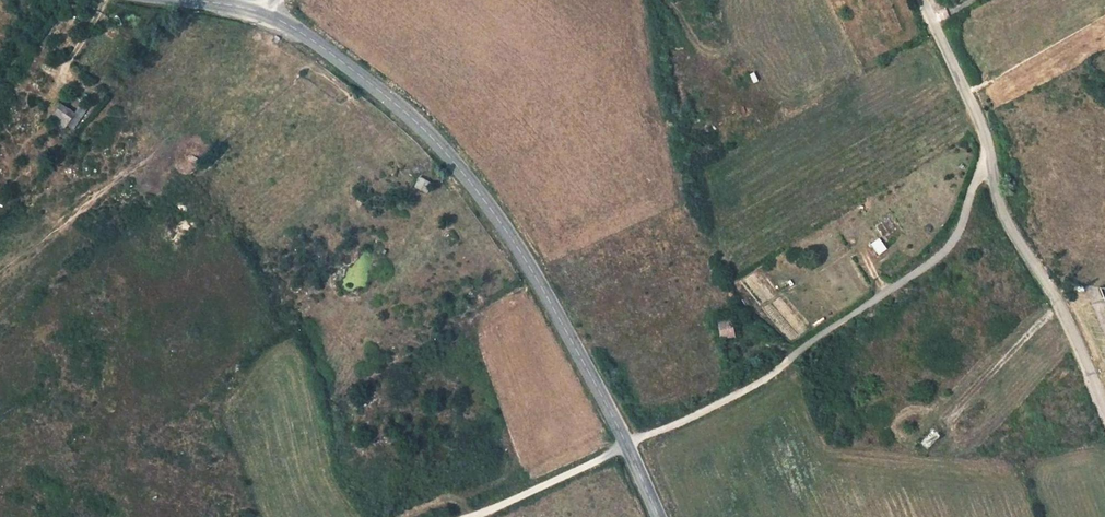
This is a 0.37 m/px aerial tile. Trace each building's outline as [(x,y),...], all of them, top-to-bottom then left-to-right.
[(674,85),(691,85),(690,72),(674,72),(674,85)] [(63,127),(72,114),(59,106),(51,119),(63,127)] [(430,185),(419,178),(415,187),(426,193),(430,185)] [(885,220),(874,226),(881,237),(891,231),(885,220)] [(881,238),(870,243),(877,255),(887,250),(881,238)] [(731,320),(716,323),(720,341),(735,338),(731,320)]
